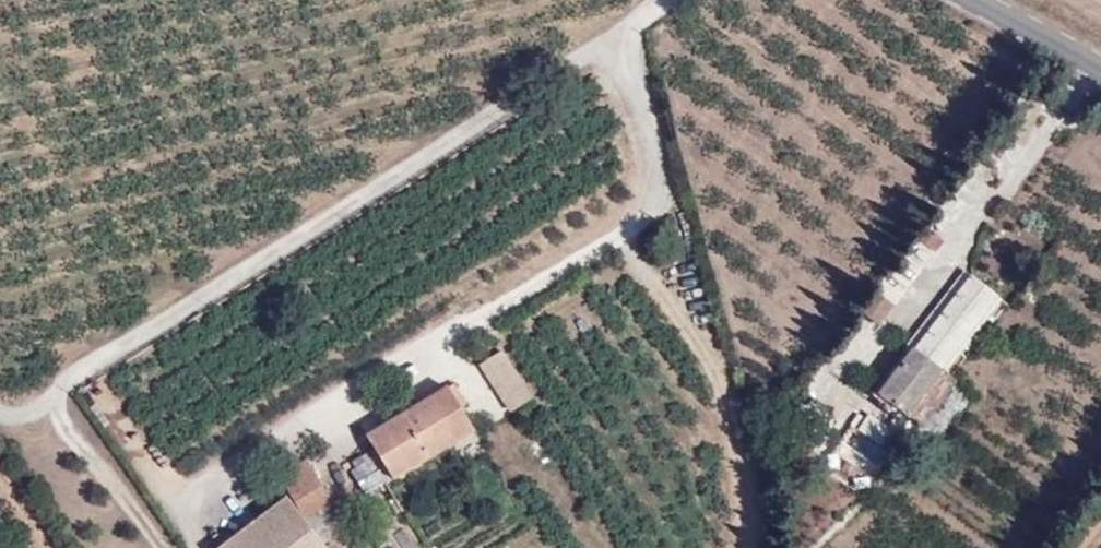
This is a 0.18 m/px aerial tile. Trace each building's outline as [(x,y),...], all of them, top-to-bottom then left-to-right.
[(981,315),(994,296),(960,271),(905,346),(911,350),(876,395),(905,416),(940,370),(953,352),(967,333),(981,315)] [(1003,303),(994,296),(981,315),(989,322),(1003,303)] [(989,322),(981,315),(967,333),(976,340),(989,322)] [(976,340),(967,333),(953,352),(962,359),(976,340)] [(911,350),(905,346),(871,392),(876,395),(911,350)] [(526,396),(498,350),(479,362),(508,408),(526,396)] [(962,359),(953,352),(940,370),(948,377),(962,359)] [(449,384),(443,388),(454,408),(460,404),(449,384)] [(454,408),(443,388),(365,437),(390,479),(469,432),(454,408)] [(886,430),(865,416),(855,430),(876,446),(886,430)] [(276,476),(282,485),(308,468),(303,459),(276,476)] [(302,520),(322,506),(328,503),(308,468),(282,485),(302,520)] [(218,547),(323,547),(302,520),(285,497),(218,547)] [(338,529),(322,506),(302,520),(321,543),(338,529)]
